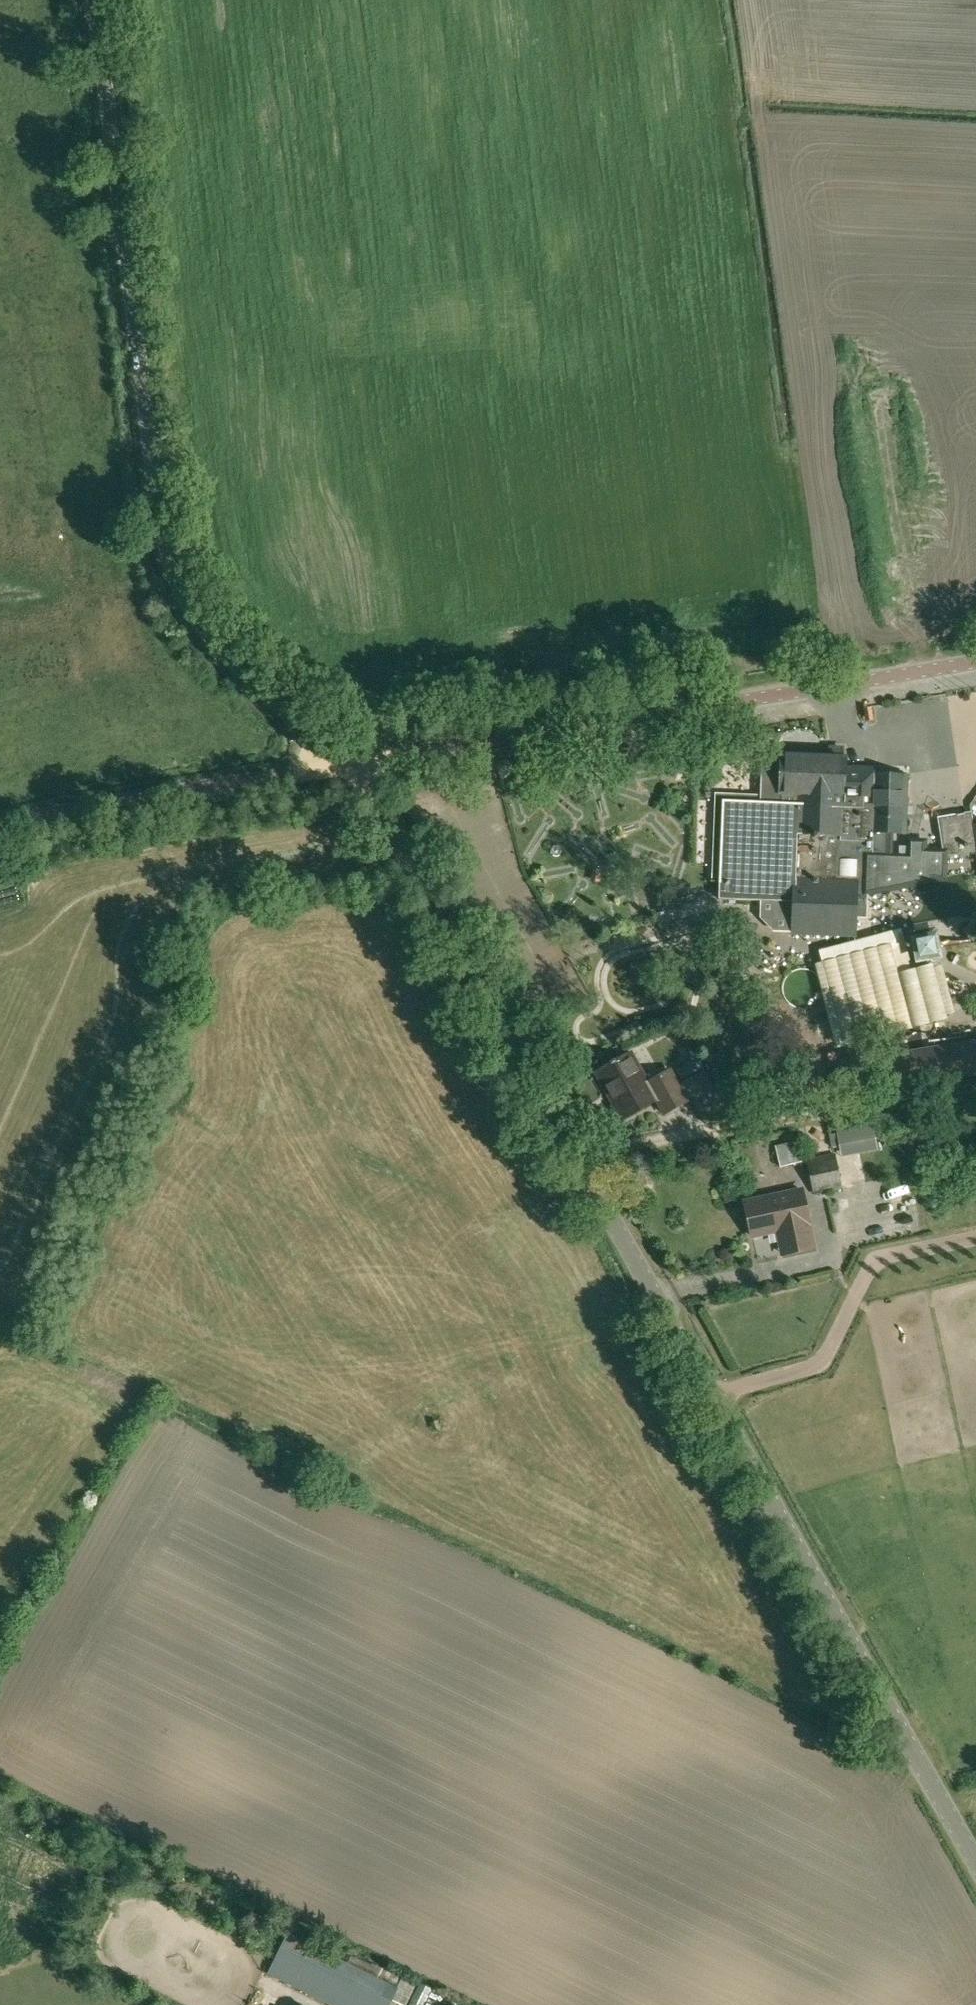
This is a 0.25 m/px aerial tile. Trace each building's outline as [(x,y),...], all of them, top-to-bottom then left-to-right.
[(719,882),(718,899),(760,901),(773,902),(773,931),(790,932),(790,931),(855,934),(855,918),(866,918),(867,896),(948,880),(948,856),(975,851),(975,826),(974,827),(971,812),(937,818),(942,854),(927,854),(909,853),(908,859),(887,858),(888,834),(903,835),(906,775),(863,774),(863,769),(844,768),(845,757),(845,754),(842,754),(830,753),(785,751),(785,759),(784,776),(761,775),(760,795),(759,802),(723,800),(719,882)] [(825,945),(841,1040),(958,1020),(948,963),(917,969),(913,948),(905,949),(902,932),(825,945)] [(939,937),(940,958),(958,956),(956,936),(939,937)] [(928,957),(939,956),(938,938),(927,938),(928,957)] [(879,1090),(975,1075),(975,1042),(873,1059),(879,1090)] [(596,1074),(621,1119),(656,1100),(663,1114),(687,1100),(689,1099),(709,1125),(728,1114),(705,1069),(678,1084),(670,1071),(648,1084),(631,1054),(596,1074)] [(698,1058),(677,1070),(682,1080),(703,1068),(698,1058)] [(869,1069),(830,1075),(833,1098),(873,1092),(869,1069)] [(875,1122),(839,1128),(842,1143),(878,1137),(875,1122)] [(774,1146),(780,1169),(802,1163),(796,1141),(774,1146)] [(842,1188),(835,1153),(806,1159),(813,1196),(842,1188)] [(777,1231),(779,1242),(782,1255),(815,1248),(803,1190),(745,1202),(752,1237),(777,1231)] [(391,2001),(403,2004),(407,2004),(415,1986),(401,1979),(401,1978),(383,1968),(294,1924),(286,1940),(269,1974),(329,2004),(389,2004),(391,2001)] [(427,2001),(431,1993),(418,1987),(417,1990),(409,2004),(425,2004),(427,2001)]
